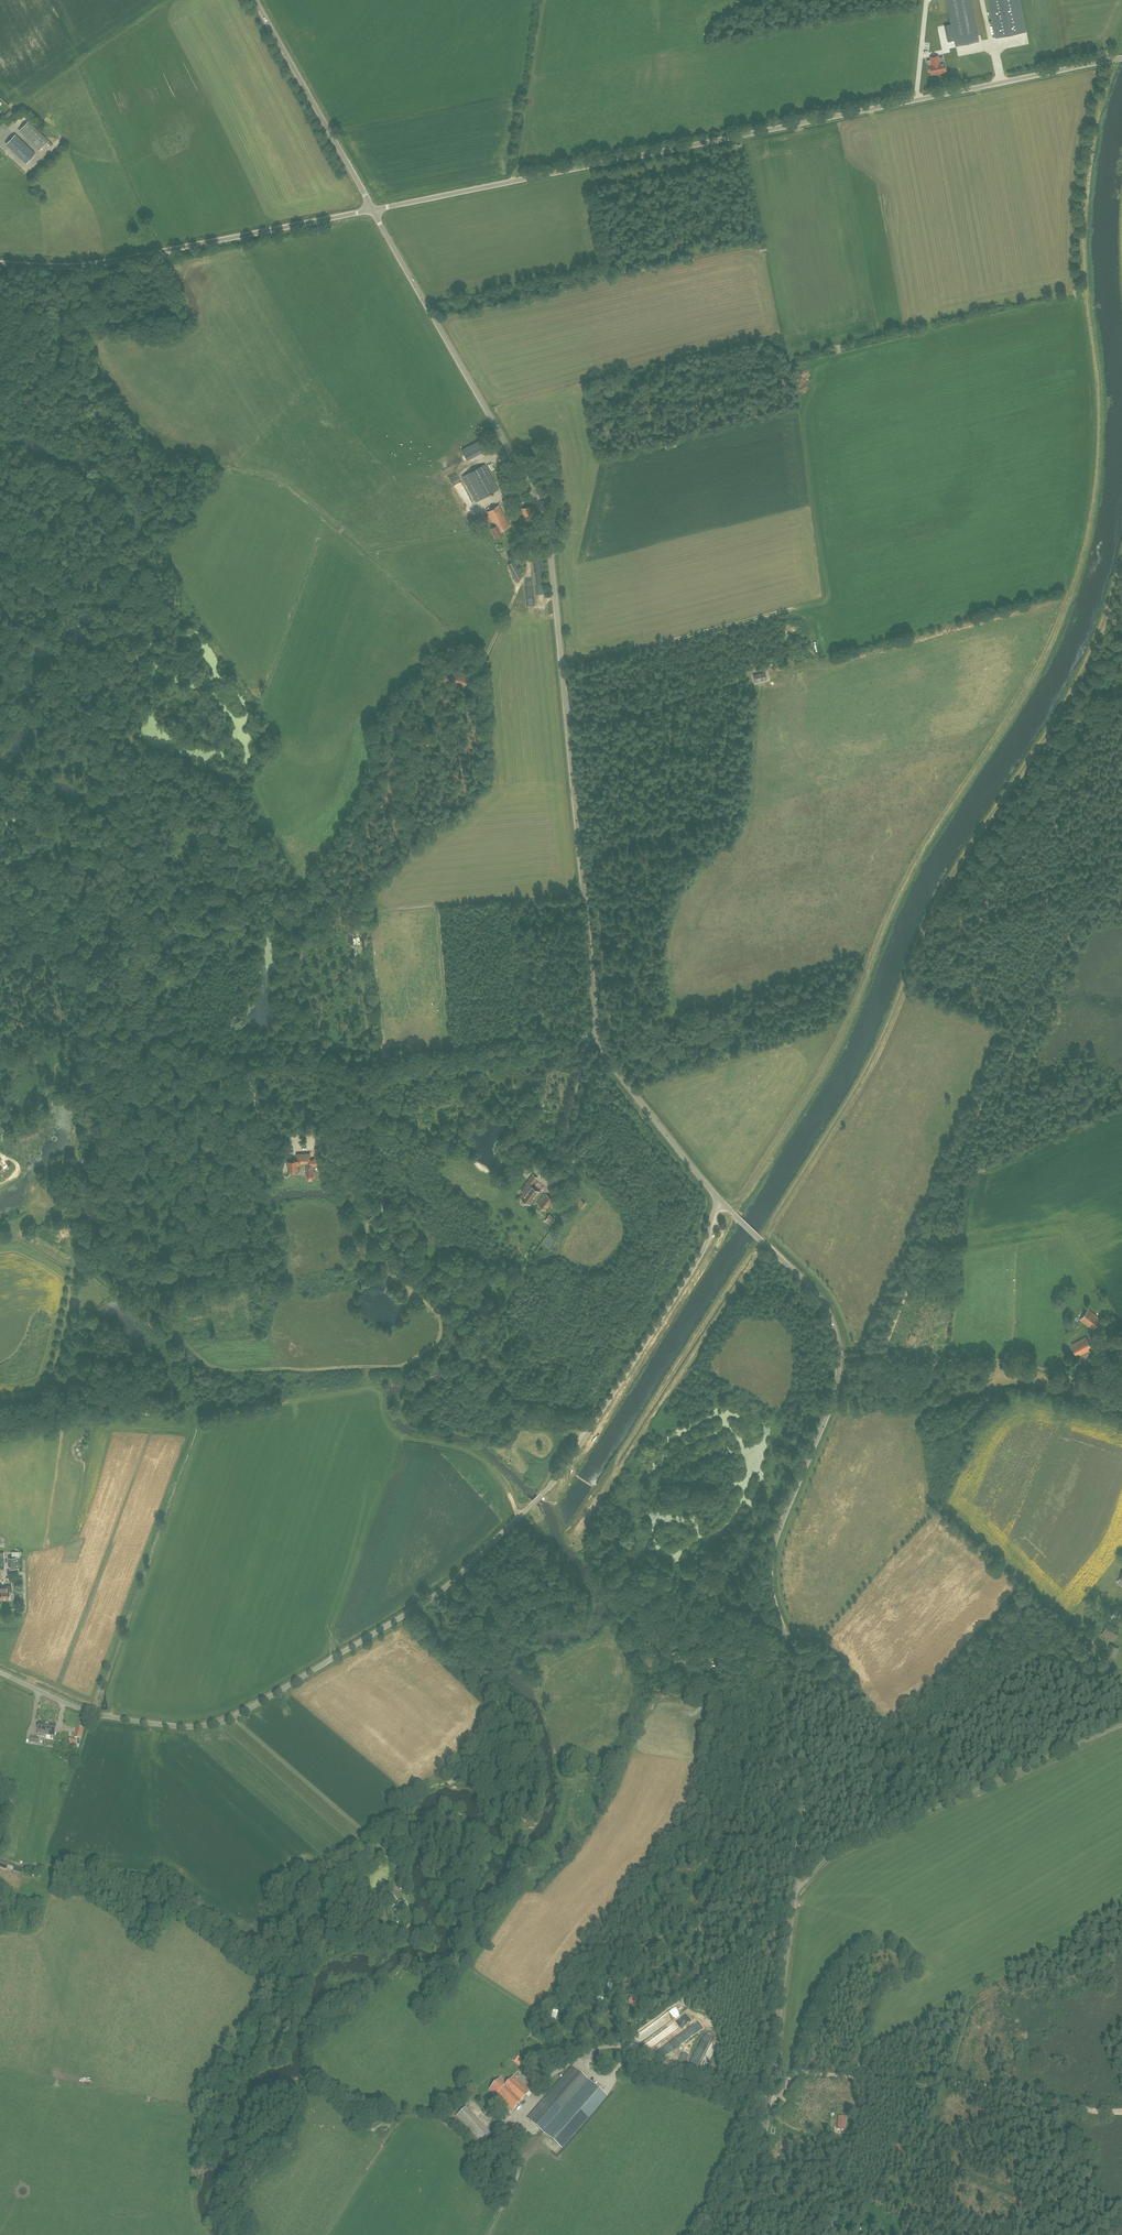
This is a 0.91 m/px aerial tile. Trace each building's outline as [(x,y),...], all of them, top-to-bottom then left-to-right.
[(956,46),(979,41),(970,0),(946,0),(956,46)] [(996,37),(1026,31),(1020,0),(989,0),(996,37)] [(931,59),(927,60),(928,66),(929,72),(931,71),(931,74),(936,73),(939,73),(940,73),(946,72),(944,62),(943,57),(938,58),(938,56),(930,57),(931,59)] [(28,121),(19,130),(39,150),(48,140),(28,121)] [(6,144),(26,163),(35,154),(15,134),(6,144)] [(462,450),(467,460),(487,449),(481,440),(462,450)] [(498,490),(485,464),(463,476),(476,502),(498,490)] [(498,479),(502,488),(509,485),(505,476),(498,479)] [(499,505),(487,512),(495,526),(491,528),(496,538),(504,534),(502,530),(510,526),(499,505)] [(535,519),(532,506),(521,509),(525,522),(535,519)] [(508,564),(516,580),(522,577),(513,561),(508,564)] [(465,688),(469,674),(456,671),(453,685),(465,688)] [(307,1164),(307,1174),(314,1174),(314,1166),(318,1165),(318,1158),(313,1158),(313,1160),(310,1160),(310,1153),(297,1154),(297,1158),(293,1158),(293,1160),(288,1160),(289,1170),(291,1172),(297,1172),(299,1170),(298,1164),(307,1164)] [(559,1179),(568,1180),(569,1171),(562,1170),(561,1174),(559,1174),(559,1179)] [(522,1190),(524,1191),(520,1196),(531,1205),(540,1192),(532,1185),(538,1177),(533,1174),(522,1190)] [(554,1201),(546,1194),(538,1204),(546,1210),(554,1201)] [(550,1215),(546,1221),(550,1224),(552,1221),(554,1222),(555,1220),(554,1219),(555,1218),(550,1215)] [(1080,1319),(1093,1329),(1101,1319),(1089,1309),(1080,1319)] [(1078,1356),(1092,1348),(1086,1337),(1072,1345),(1078,1356)] [(10,1568),(20,1568),(19,1555),(22,1555),(21,1550),(12,1551),(13,1557),(9,1557),(10,1568)] [(1,1593),(0,1593),(0,1594),(0,1599),(9,1599),(9,1593),(11,1593),(11,1586),(1,1587),(1,1593)] [(1113,1642),(1120,1630),(1108,1623),(1101,1635),(1113,1642)] [(689,1643),(679,1648),(684,1660),(695,1655),(689,1643)] [(1106,1655),(1111,1656),(1115,1646),(1110,1645),(1107,1652),(1106,1651),(1105,1653),(1107,1654),(1106,1655)] [(46,1735),(54,1736),(56,1725),(40,1722),(39,1725),(38,1725),(37,1729),(38,1730),(38,1734),(38,1737),(45,1738),(46,1735)] [(80,1745),(81,1740),(70,1738),(69,1743),(72,1743),(71,1747),(76,1748),(77,1744),(80,1745)] [(0,1861),(0,1867),(6,1869),(9,1864),(0,1861)] [(406,1904),(402,1899),(395,1905),(397,1908),(395,1909),(399,1914),(406,1908),(405,1906),(406,1904)] [(419,1930),(415,1928),(409,1924),(407,1929),(413,1932),(413,1931),(414,1932),(411,1936),(417,1939),(419,1935),(417,1933),(419,1930)] [(657,1938),(646,1943),(650,1950),(660,1945),(657,1938)] [(637,1997),(631,1994),(627,2001),(634,2005),(637,1997)] [(669,2035),(691,2021),(687,2015),(665,2029),(669,2035)] [(647,2053),(669,2037),(665,2030),(643,2046),(647,2053)] [(701,2038),(695,2051),(702,2055),(709,2042),(701,2038)] [(515,2055),(512,2059),(519,2066),(523,2061),(515,2055)] [(562,2148),(607,2096),(572,2066),(527,2118),(545,2133),(562,2148)] [(498,2080),(521,2101),(530,2092),(513,2076),(506,2084),(500,2078),(498,2080)] [(521,2101),(498,2080),(489,2089),(512,2110),(521,2101)] [(456,2116),(481,2144),(491,2135),(466,2107),(456,2116)] [(838,2116),(837,2129),(844,2130),(845,2117),(838,2116)] [(511,2132),(520,2133),(521,2126),(512,2124),(511,2132)]
